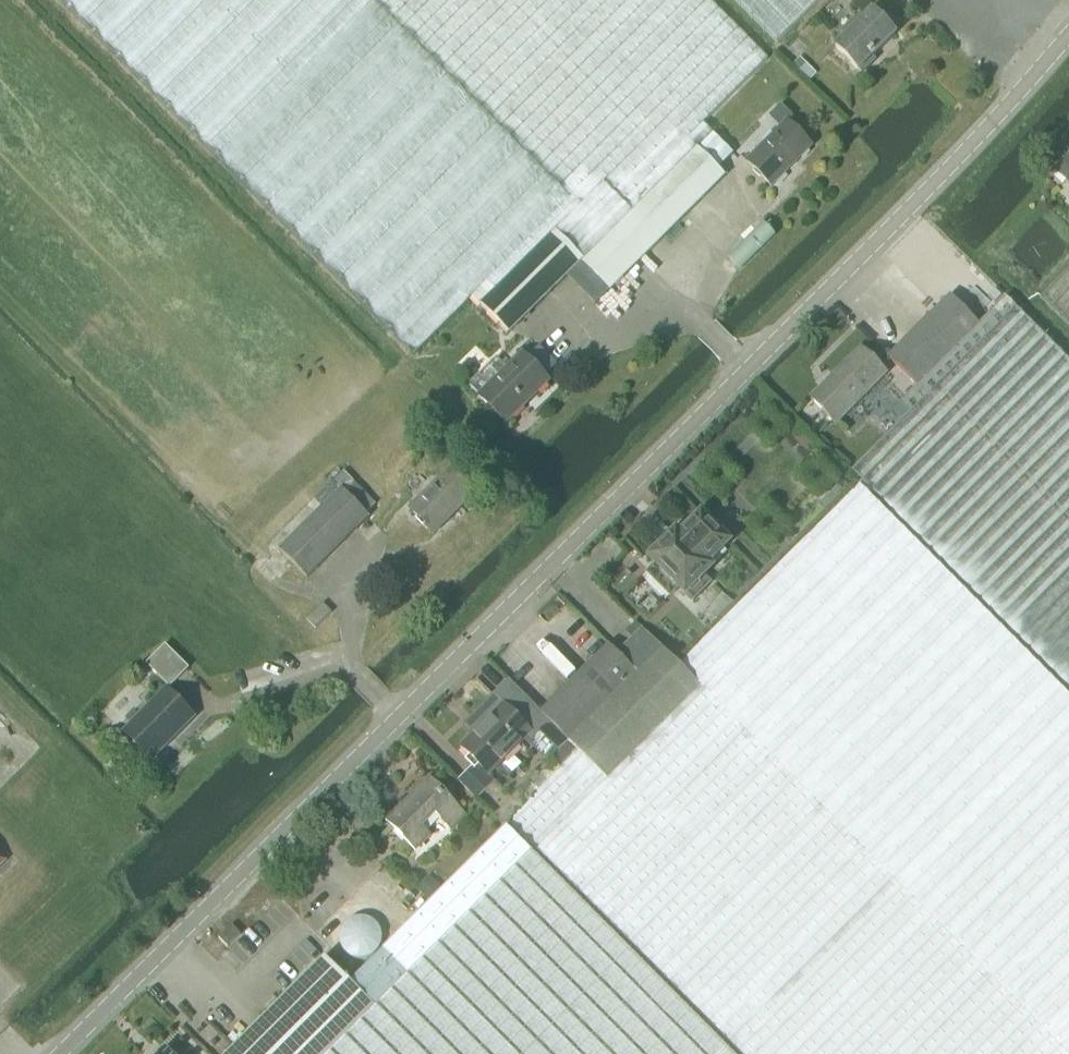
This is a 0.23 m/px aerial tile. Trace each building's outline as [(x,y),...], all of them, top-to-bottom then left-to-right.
[(470,297),(507,334),(580,261),(609,290),(723,176),(717,170),(732,154),(702,123),(767,59),(708,0),(55,0),(411,356),(470,297)] [(777,43),(820,0),(734,0),(777,43)] [(871,11),(862,20),(858,16),(842,33),(846,37),(836,47),(864,74),(877,61),(874,57),(896,35),(871,11)] [(817,74),(800,58),(793,65),(810,81),(817,74)] [(779,127),(745,161),(770,186),(810,146),(788,123),(794,117),(781,104),(768,117),(779,127)] [(1054,172),(1068,186),(1068,156),(1054,172)] [(1039,299),(1068,329),(1068,268),(1039,299)] [(976,325),(948,297),(887,358),(916,386),(900,403),(909,413),(903,419),(851,472),(1068,689),(1068,362),(1005,298),(976,325)] [(538,346),(525,359),(544,377),(557,364),(538,346)] [(860,349),(810,399),(835,424),(885,374),(860,349)] [(520,354),(505,368),(495,358),(468,385),(478,396),(477,396),(504,424),(547,381),(544,377),(525,359),(520,354)] [(900,403),(894,410),(903,419),(909,413),(900,403)] [(801,429),(791,439),(806,454),(816,444),(801,429)] [(432,533),(472,493),(447,469),(408,509),(432,533)] [(353,482),(343,492),(359,508),(365,514),(375,504),(353,482)] [(496,816),(505,825),(507,822),(739,1053),(1068,1053),(1068,698),(860,487),(685,657),(677,665),(640,628),(615,653),(606,645),(540,712),(539,713),(549,723),(534,738),(531,735),(526,740),(549,764),(496,816)] [(341,490),(279,551),(290,561),(307,578),(368,517),(365,514),(359,508),(343,492),(341,490)] [(727,542),(699,514),(678,536),(674,531),(648,557),(654,564),(645,573),(668,596),(677,587),(683,593),(684,592),(691,600),(709,582),(702,575),(709,567),(705,563),(727,542)] [(734,606),(723,595),(706,612),(716,623),(734,606)] [(316,628),(332,613),(322,603),(306,619),(316,628)] [(187,669),(163,645),(145,663),(169,687),(187,669)] [(459,745),(457,747),(475,765),(458,782),(477,800),(495,781),(488,774),(486,772),(527,731),(529,733),(530,731),(533,734),(531,735),(534,738),(549,723),(539,713),(540,712),(527,699),(526,700),(507,681),(493,694),(502,702),(500,704),(501,705),(479,726),(480,727),(460,747),(459,745)] [(191,717),(164,690),(122,733),(150,759),(152,757),(150,755),(175,730),(177,732),(191,717)] [(448,829),(463,814),(427,779),(390,816),(395,821),(389,828),(413,852),(428,836),(420,828),(433,815),(448,829)] [(504,825),(381,948),(406,973),(528,850),(504,825)] [(528,850),(406,973),(381,948),(349,981),(323,956),(226,1053),(731,1053),(528,850)] [(416,888),(427,900),(441,888),(430,876),(416,888)] [(230,924),(217,937),(226,946),(239,933),(230,924)]
